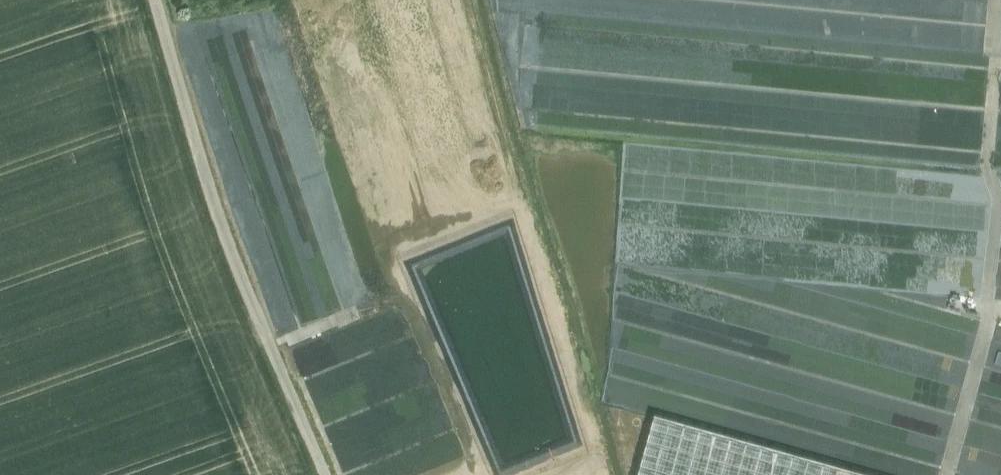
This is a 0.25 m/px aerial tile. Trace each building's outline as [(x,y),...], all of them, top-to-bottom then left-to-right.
[(640,474),(861,474),(655,418),(640,474)]
